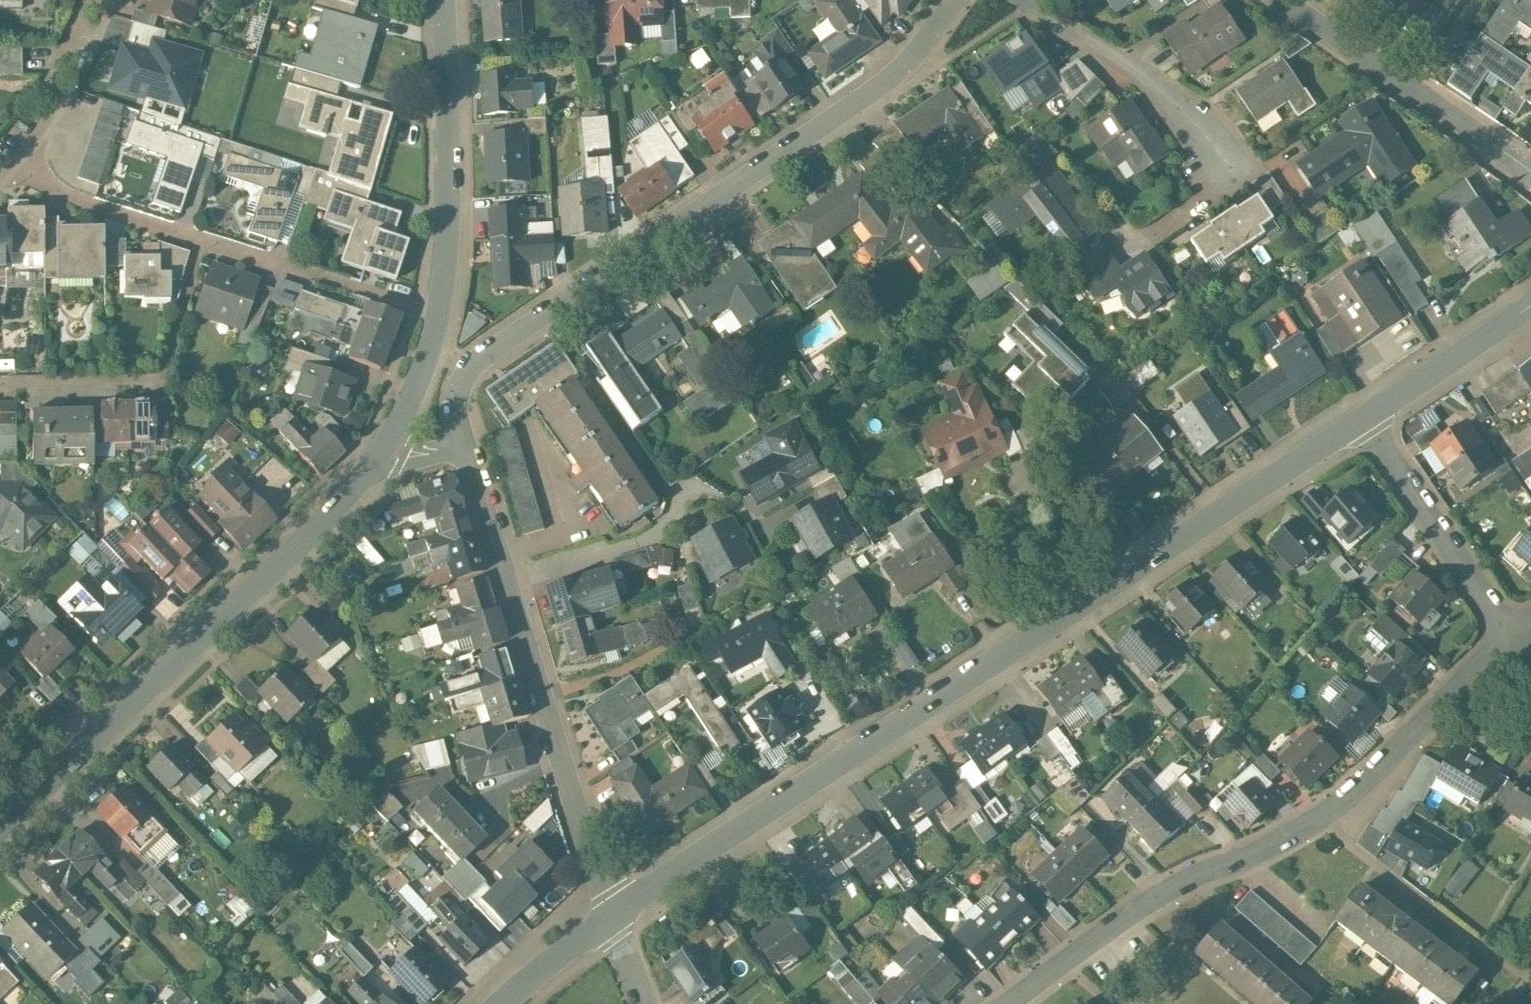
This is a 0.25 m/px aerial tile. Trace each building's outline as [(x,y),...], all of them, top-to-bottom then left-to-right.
[(21,9),(21,2),(46,1),(46,11),(48,11),(48,0),(0,0),(0,10),(21,9)] [(144,0),(149,2),(146,13),(157,16),(189,26),(196,0),(144,0)] [(329,0),(316,0),(314,8),(352,19),(354,20),(357,8),(329,0)] [(357,8),(360,0),(329,0),(357,8)] [(490,44),(518,42),(517,23),(522,23),(520,0),(486,0),(490,44)] [(635,0),(607,0),(609,27),(613,27),(613,34),(614,46),(616,46),(639,45),(637,25),(635,0)] [(637,25),(662,23),(663,23),(663,13),(662,0),(635,0),(637,25)] [(697,3),(730,1),(731,18),(751,17),(750,0),(697,0),(697,3)] [(819,3),(818,4),(819,5),(824,1),(836,18),(845,31),(839,36),(838,34),(811,53),(827,77),(840,67),(839,66),(876,40),(877,41),(878,41),(862,18),(860,19),(857,15),(858,14),(848,0),(824,0),(819,3)] [(863,0),(848,0),(858,14),(868,8),(865,2),(863,0)] [(883,0),(866,0),(865,2),(868,8),(882,27),(894,10),(883,0)] [(894,10),(900,15),(906,7),(900,3),(902,0),(883,0),(894,10)] [(1115,14),(1137,0),(1105,0),(1115,14)] [(1156,13),(1176,0),(1147,0),(1156,13)] [(1209,9),(1222,0),(1203,0),(1209,9)] [(1385,0),(1371,0),(1369,3),(1388,16),(1394,6),(1385,0)] [(1446,0),(1435,0),(1432,5),(1452,18),(1458,9),(1446,0)] [(1458,9),(1464,0),(1446,0),(1458,9)] [(1483,36),(1503,50),(1519,25),(1530,33),(1530,0),(1507,0),(1483,36)] [(836,18),(824,1),(819,5),(831,22),(836,18)] [(1452,18),(1432,5),(1425,14),(1445,27),(1452,18)] [(1222,7),(1191,28),(1187,21),(1164,36),(1189,73),(1205,62),(1203,59),(1223,46),(1227,52),(1244,40),(1222,7)] [(312,9),(330,14),(321,45),(318,44),(314,59),(298,54),(293,69),(342,83),(357,87),(358,87),(359,88),(368,58),(367,58),(376,27),(377,28),(377,26),(354,20),(352,19),(314,8),(312,8),(312,9)] [(146,13),(134,10),(131,22),(133,22),(154,28),(157,16),(146,13)] [(675,12),(663,13),(663,23),(662,23),(663,43),(664,43),(677,42),(675,12)] [(1445,27),(1425,14),(1419,23),(1439,37),(1445,27)] [(133,22),(126,45),(149,52),(153,41),(163,43),(166,32),(154,28),(133,22)] [(1439,37),(1419,23),(1412,33),(1432,47),(1439,37)] [(794,50),(780,30),(772,36),(774,39),(775,38),(786,55),(794,50)] [(1054,76),(1026,33),(983,62),(1006,95),(1020,85),(1035,107),(1062,89),(1063,88),(1054,76)] [(613,34),(597,36),(599,65),(617,64),(616,46),(614,46),(613,34)] [(1483,36),(1449,86),(1472,101),(1489,75),(1516,93),(1530,71),(1530,69),(1503,50),(1483,36)] [(774,39),(756,51),(759,57),(767,68),(786,55),(775,38),(774,39)] [(149,52),(126,45),(124,54),(120,53),(109,88),(152,101),(154,94),(187,103),(201,54),(163,43),(153,41),(149,52)] [(677,42),(664,43),(665,60),(666,60),(678,56),(677,42)] [(0,47),(0,74),(23,74),(21,46),(0,47)] [(767,68),(765,69),(767,71),(755,79),(767,96),(766,97),(774,108),(775,109),(789,99),(799,93),(803,90),(792,75),(797,71),(786,55),(767,68)] [(759,57),(747,65),(749,68),(735,77),(741,85),(754,77),(755,79),(767,71),(765,69),(767,68),(759,57)] [(514,58),(481,60),(482,76),(515,74),(514,58)] [(675,59),(663,63),(666,71),(678,67),(675,59)] [(1283,59),(1236,89),(1258,123),(1305,93),(1283,59)] [(1078,60),(1054,76),(1063,88),(1062,89),(1071,103),(1096,77),(1078,60)] [(342,83),(293,69),(289,85),(310,91),(338,99),(342,83)] [(1515,94),(1530,105),(1530,71),(1516,93),(1515,94)] [(515,74),(482,76),(482,79),(483,93),(483,101),(484,101),(484,113),(484,115),(517,113),(517,108),(529,108),(533,107),(531,83),(516,84),(515,74)] [(739,94),(726,75),(723,77),(721,75),(708,84),(710,86),(672,113),(688,135),(699,127),(693,118),(701,112),(703,116),(734,95),(736,96),(739,94)] [(755,79),(754,77),(741,85),(744,90),(759,112),(762,116),(774,108),(766,97),(767,96),(755,79)] [(1106,88),(1096,77),(1071,103),(1063,112),(1074,122),(1106,88)] [(978,109),(960,82),(950,89),(964,109),(969,116),(978,109)] [(949,88),(897,124),(917,153),(929,145),(925,139),(950,122),(968,149),(983,138),(969,116),(964,109),(950,89),(949,88)] [(759,112),(744,90),(739,94),(736,96),(751,118),(759,112)] [(338,99),(310,91),(299,127),(321,134),(321,136),(325,137),(325,135),(340,140),(328,175),(370,189),(393,116),(338,99)] [(799,93),(789,99),(792,103),(794,103),(801,99),(801,96),(799,93)] [(734,95),(703,116),(701,112),(693,118),(699,127),(715,150),(754,123),(751,118),(736,96),(734,95)] [(1479,109),(1499,118),(1504,106),(1484,98),(1479,109)] [(103,100),(77,178),(98,185),(125,108),(103,100)] [(1373,101),(1344,120),(1354,134),(1299,170),(1315,196),(1373,159),(1389,185),(1417,167),(1373,101)] [(1130,102),(1089,129),(1102,150),(1115,141),(1138,176),(1168,156),(1153,132),(1150,133),(1130,102)] [(545,106),(533,107),(529,108),(529,120),(546,119),(545,106)] [(221,139),(141,113),(138,124),(135,123),(128,144),(169,158),(154,203),(180,212),(199,153),(215,158),(221,139)] [(608,117),(582,119),(588,187),(602,186),(603,195),(615,194),(608,117)] [(630,143),(647,167),(658,159),(676,186),(695,172),(677,146),(683,141),(666,117),(630,143)] [(529,120),(511,121),(512,133),(527,132),(527,135),(547,134),(546,119),(529,120)] [(897,124),(873,141),(884,152),(898,165),(917,153),(897,124)] [(512,133),(490,134),(491,158),(488,158),(490,184),(529,182),(529,173),(527,135),(527,132),(512,133)] [(1058,153),(1041,136),(1028,149),(1040,168),(1047,162),(1058,153)] [(281,159),(234,143),(231,153),(278,170),(281,159)] [(898,165),(884,152),(864,165),(880,189),(905,173),(898,165)] [(231,153),(230,153),(222,175),(267,190),(258,214),(256,214),(250,232),(278,241),(293,194),(298,177),(296,176),(231,153)] [(1097,232),(1060,183),(1062,182),(1047,162),(1040,168),(1013,189),(1014,190),(990,208),(1009,233),(1025,220),(1020,214),(1032,205),(1069,254),(1093,235),(1097,232)] [(299,165),(296,176),(298,177),(293,194),(306,198),(315,170),(299,165)] [(658,166),(620,192),(635,214),(674,188),(658,166)] [(328,175),(315,170),(306,198),(304,205),(355,221),(342,262),(395,279),(403,253),(388,249),(399,214),(365,203),(370,189),(328,175)] [(1269,173),(1257,181),(1266,194),(1269,199),(1281,191),(1269,173)] [(864,176),(794,221),(796,224),(812,249),(813,249),(861,217),(865,223),(864,224),(875,239),(876,238),(886,251),(890,248),(891,249),(902,241),(913,255),(941,234),(940,233),(913,197),(890,215),(882,204),(883,203),(864,176)] [(1466,181),(1434,202),(1448,221),(1480,201),(1466,181)] [(588,187),(562,189),(566,237),(606,234),(603,195),(602,186),(588,187)] [(1266,194),(1259,198),(1269,213),(1287,201),(1281,191),(1269,199),(1266,194)] [(1236,208),(1224,217),(1245,250),(1266,236),(1261,229),(1274,221),(1269,213),(1259,198),(1258,197),(1238,210),(1236,208)] [(1448,221),(1448,222),(1439,228),(1447,240),(1453,236),(1465,254),(1456,260),(1465,274),(1492,256),(1495,261),(1498,259),(1497,258),(1530,236),(1530,228),(1519,211),(1496,226),(1480,201),(1448,221)] [(526,226),(525,208),(492,210),(494,240),(526,238),(526,226)] [(43,210),(7,210),(7,222),(7,256),(8,257),(44,256),(44,219),(43,210)] [(1329,210),(1305,226),(1319,247),(1343,231),(1329,210)] [(1422,281),(1375,210),(1352,226),(1374,259),(1378,256),(1403,293),(1415,285),(1422,281)] [(1245,250),(1224,217),(1210,226),(1212,228),(1192,242),(1207,265),(1221,256),(1225,263),(1245,250)] [(104,228),(71,228),(57,229),(57,219),(44,219),(44,256),(44,280),(104,279),(104,268),(104,241),(104,228)] [(553,224),(526,226),(526,238),(554,236),(553,224)] [(796,224),(791,227),(789,225),(761,244),(801,303),(828,285),(806,252),(812,249),(796,224)] [(1350,227),(1340,234),(1354,254),(1364,248),(1350,227)] [(941,234),(913,255),(927,274),(950,256),(954,262),(966,253),(947,228),(940,233),(941,234)] [(1093,235),(1069,254),(1087,277),(1112,260),(1093,235)] [(554,236),(526,238),(528,265),(542,265),(542,260),(555,260),(554,236)] [(526,238),(494,240),(497,288),(529,286),(528,265),(526,238)] [(125,240),(104,241),(104,268),(125,268),(124,254),(125,254),(125,240)] [(189,253),(158,242),(158,254),(159,254),(159,275),(170,275),(170,280),(181,280),(189,253)] [(1185,247),(1185,246),(1167,258),(1177,267),(1191,257),(1185,248),(1185,247)] [(158,254),(125,254),(124,254),(125,268),(128,268),(128,300),(143,300),(143,294),(170,294),(170,280),(170,275),(159,275),(159,254),(158,254)] [(1122,275),(1114,280),(1118,286),(1127,298),(1126,303),(1128,308),(1132,312),(1137,314),(1142,315),(1147,313),(1151,309),(1153,304),(1169,294),(1146,259),(1122,275)] [(1087,277),(1083,280),(1096,300),(1118,286),(1114,280),(1122,275),(1112,260),(1087,277)] [(762,285),(746,261),(706,288),(703,283),(681,299),(700,327),(730,307),(745,328),(774,307),(760,287),(762,285)] [(1363,261),(1311,296),(1330,324),(1326,326),(1346,355),(1401,318),(1401,317),(1400,317),(1391,303),(1391,302),(1382,308),(1365,283),(1374,277),(1374,276),(1373,277),(1364,262),(1363,261)] [(257,282),(215,268),(199,316),(217,322),(219,317),(240,324),(240,325),(242,326),(243,325),(256,284),(257,282)] [(1043,306),(1017,281),(1005,290),(1030,313),(1054,337),(1064,326),(1043,306)] [(301,292),(276,283),(274,290),(273,292),(285,296),(282,305),(295,309),(301,292)] [(274,290),(256,284),(243,325),(257,329),(269,301),(273,292),(274,290)] [(976,285),(965,294),(972,304),(983,295),(976,285)] [(1415,285),(1403,293),(1416,313),(1428,305),(1415,285)] [(365,313),(301,291),(301,292),(295,309),(294,310),(298,312),(298,313),(389,343),(390,344),(400,316),(368,305),(365,313)] [(285,296),(273,292),(269,301),(282,305),(285,296)] [(701,343),(669,294),(656,302),(689,351),(701,343)] [(389,343),(298,313),(292,327),(345,345),(346,345),(353,347),(349,359),(348,359),(379,370),(389,343)] [(1054,337),(1030,313),(1006,336),(1034,363),(1012,386),(1039,410),(1060,389),(1067,396),(1091,372),(1054,337)] [(657,314),(594,357),(626,404),(618,410),(634,434),(659,417),(649,402),(649,401),(647,394),(643,387),(637,380),(631,375),(634,372),(635,372),(678,343),(657,314)] [(1346,355),(1326,326),(1317,332),(1337,365),(1347,358),(1346,355)] [(1281,370),(1236,398),(1251,422),(1279,403),(1275,397),(1322,366),(1300,333),(1286,342),(1283,337),(1277,341),(1280,345),(1269,352),(1281,370)] [(947,346),(940,337),(922,349),(928,358),(947,346)] [(557,343),(487,391),(510,424),(539,405),(574,380),(580,376),(557,343)] [(739,397),(705,347),(687,359),(708,389),(684,405),(698,425),(739,397)] [(330,361),(293,348),(286,367),(306,374),(309,366),(327,371),(330,361)] [(1150,360),(1129,374),(1138,388),(1160,375),(1150,360)] [(1483,395),(1496,415),(1530,393),(1530,364),(1483,395)] [(327,371),(309,366),(306,374),(297,401),(343,415),(355,380),(327,371)] [(1004,442),(996,424),(978,385),(971,389),(964,373),(939,385),(953,416),(922,430),(940,470),(945,482),(1006,454),(1001,443),(1004,442)] [(1222,409),(1198,373),(1180,385),(1193,404),(1173,418),(1200,458),(1238,433),(1222,409)] [(555,429),(590,405),(574,380),(539,405),(555,429)] [(1104,394),(1083,411),(1091,422),(1112,406),(1104,394)] [(1491,417),(1478,398),(1469,404),(1481,424),(1491,417)] [(147,404),(147,402),(134,402),(134,404),(127,405),(127,451),(141,451),(141,445),(154,444),(154,442),(154,418),(153,404),(147,404)] [(1238,433),(1249,426),(1233,402),(1222,409),(1238,433)] [(119,405),(119,403),(106,403),(106,405),(100,405),(100,418),(92,419),(92,443),(100,443),(100,445),(114,445),(114,451),(127,451),(127,405),(119,405)] [(572,454),(607,429),(590,405),(555,429),(572,454)] [(92,419),(92,411),(31,412),(32,468),(93,467),(92,443),(92,419)] [(167,417),(154,418),(154,442),(167,441),(167,417)] [(230,419),(217,430),(229,444),(242,434),(230,419)] [(311,439),(294,419),(280,432),(319,477),(344,455),(322,430),(311,439)] [(1001,443),(1006,454),(1008,459),(1023,452),(1008,419),(996,424),(1004,442),(1001,443)] [(1135,419),(1080,464),(1106,496),(1161,450),(1135,419)] [(1441,438),(1431,445),(1434,449),(1448,469),(1485,445),(1469,420),(1450,433),(1441,438)] [(814,462),(794,426),(769,439),(779,456),(745,475),(754,493),(760,503),(806,478),(819,471),(814,462)] [(1435,428),(1414,442),(1423,456),(1434,449),(1431,445),(1441,438),(1435,428)] [(544,529),(516,429),(493,436),(522,535),(544,529)] [(588,478),(623,454),(607,429),(572,454),(585,473),(588,478)] [(1485,445),(1448,469),(1462,491),(1494,470),(1499,466),(1497,463),(1485,445)] [(702,451),(692,458),(697,465),(707,458),(702,451)] [(1513,463),(1530,491),(1530,451),(1513,463)] [(604,503),(640,479),(623,454),(588,478),(592,484),(604,503)] [(836,477),(824,456),(814,462),(819,471),(806,478),(813,490),(836,477)] [(1504,459),(1497,463),(1499,466),(1494,470),(1500,479),(1510,494),(1522,486),(1504,459)] [(228,461),(205,483),(209,487),(199,496),(223,521),(250,495),(228,472),(234,466),(228,461)] [(33,482),(16,463),(0,463),(0,487),(15,489),(26,489),(33,482)] [(945,482),(940,470),(916,480),(924,499),(945,482)] [(588,478),(585,473),(572,482),(579,493),(592,484),(588,478)] [(836,477),(813,490),(821,505),(830,500),(833,506),(847,498),(836,477)] [(454,478),(417,490),(420,500),(424,513),(426,521),(435,518),(463,509),(454,478)] [(621,527),(656,504),(640,479),(604,503),(621,527)] [(26,490),(15,489),(0,487),(0,530),(19,530),(31,541),(52,519),(27,493),(26,490)] [(1378,519),(1351,489),(1329,509),(1322,515),(1323,515),(1333,526),(1334,525),(1350,543),(1378,519)] [(1329,509),(1314,492),(1304,501),(1320,519),(1323,515),(1322,515),(1329,509)] [(223,521),(219,526),(241,549),(242,549),(273,520),(250,495),(223,521)] [(420,500),(399,507),(403,520),(424,513),(420,500)] [(821,505),(795,520),(817,559),(852,539),(833,506),(830,500),(821,505)] [(219,532),(195,506),(184,516),(209,542),(219,532)] [(463,509),(435,518),(440,534),(445,549),(472,540),(463,509)] [(155,520),(139,535),(136,532),(134,534),(137,537),(128,545),(162,581),(169,575),(180,587),(183,584),(190,592),(209,574),(191,554),(200,546),(166,510),(157,518),(154,515),(152,517),(155,520)] [(918,515),(888,530),(904,556),(933,538),(918,515)] [(1320,548),(1295,521),(1272,542),(1285,556),(1287,554),(1299,567),(1320,548)] [(732,522),(696,540),(709,566),(716,580),(752,561),(732,522)] [(1519,547),(1530,557),(1530,533),(1519,547)] [(440,534),(424,539),(429,553),(445,549),(440,534)] [(85,535),(75,545),(75,546),(70,551),(77,558),(78,559),(80,559),(81,559),(83,559),(85,558),(96,547),(85,535)] [(904,556),(883,570),(894,587),(901,582),(909,595),(939,576),(950,569),(953,567),(933,538),(904,556)] [(424,539),(416,541),(420,556),(429,553),(424,539)] [(482,571),(472,540),(445,549),(449,562),(454,579),(482,571)] [(696,540),(680,543),(688,570),(709,566),(696,540)] [(1393,540),(1369,566),(1382,578),(1405,551),(1393,540)] [(445,549),(429,553),(433,566),(449,562),(445,549)] [(647,550),(614,560),(620,577),(653,567),(647,550)] [(420,556),(400,563),(403,571),(417,567),(418,571),(433,566),(429,553),(420,556)] [(1272,585),(1244,553),(1217,577),(1232,594),(1254,619),(1272,603),(1263,593),(1272,585)] [(1360,577),(1341,556),(1331,566),(1350,588),(1360,577)] [(162,593),(129,559),(118,570),(151,604),(162,593)] [(963,590),(950,569),(939,576),(953,597),(963,590)] [(609,573),(550,591),(561,627),(593,618),(592,616),(620,608),(609,573)] [(1445,597),(1418,574),(1395,601),(1418,621),(1429,608),(1433,612),(1445,597)] [(1232,594),(1217,577),(1207,585),(1223,602),(1232,594)] [(484,579),(456,587),(462,604),(466,618),(494,610),(484,579)] [(86,580),(60,605),(99,646),(113,632),(117,637),(128,627),(125,621),(138,609),(112,581),(98,594),(86,580)] [(875,617),(851,580),(835,591),(837,594),(808,613),(827,643),(856,625),(858,628),(875,617)] [(1216,609),(1192,580),(1168,601),(1177,611),(1172,616),(1187,634),(1216,609)] [(692,584),(678,589),(686,614),(700,609),(692,584)] [(53,616),(39,602),(31,609),(45,623),(53,616)] [(22,619),(10,603),(0,610),(0,635),(22,619)] [(462,604),(446,609),(450,623),(466,618),(462,604)] [(504,642),(494,610),(466,618),(471,635),(475,650),(504,642)] [(339,633),(326,620),(321,625),(310,613),(287,636),(313,663),(314,662),(335,641),(333,639),(339,633)] [(1409,636),(1383,614),(1370,628),(1393,647),(1396,643),(1400,647),(1409,636)] [(450,623),(421,632),(427,649),(471,635),(466,618),(450,623)] [(593,618),(561,627),(572,663),(602,653),(598,636),(593,618)] [(640,623),(619,629),(624,647),(646,639),(640,623)] [(1177,657),(1147,623),(1119,648),(1151,680),(1153,679),(1150,676),(1161,665),(1164,668),(1177,657)] [(771,624),(751,635),(748,628),(705,651),(712,664),(724,657),(733,674),(765,656),(779,679),(794,669),(781,647),(782,646),(771,624)] [(49,626),(21,653),(44,676),(46,675),(72,649),(49,626)] [(619,629),(598,636),(602,653),(624,647),(619,629)] [(1393,647),(1382,660),(1383,661),(1364,683),(1381,698),(1389,705),(1422,666),(1400,647),(1396,643),(1393,647)] [(0,649),(0,666),(2,668),(0,670),(0,672),(4,676),(15,665),(0,649)] [(505,649),(478,657),(483,674),(488,688),(515,680),(505,649)] [(1104,688),(1084,661),(1062,676),(1082,704),(1104,688)] [(336,684),(314,662),(313,663),(304,673),(322,697),(336,684)] [(310,698),(281,668),(270,679),(271,680),(259,692),(287,722),(300,710),(299,709),(310,698)] [(741,746),(690,669),(645,698),(652,709),(655,714),(678,699),(679,701),(686,696),(725,757),(741,746)] [(13,685),(4,676),(0,672),(0,697),(13,685)] [(483,674),(467,678),(472,693),(488,688),(483,674)] [(44,676),(35,685),(52,703),(63,692),(46,675),(44,676)] [(1082,704),(1062,676),(1040,691),(1060,719),(1082,704)] [(467,678),(441,686),(446,701),(449,700),(472,693),(467,678)] [(472,693),(449,700),(453,715),(486,705),(493,729),(527,719),(515,680),(488,688),(472,693)] [(635,682),(588,713),(614,753),(630,743),(621,729),(652,709),(645,698),(635,682)] [(783,689),(747,713),(774,754),(810,730),(783,689)] [(1355,689),(1338,707),(1335,704),(1324,716),(1353,742),(1379,713),(1381,712),(1374,706),(1355,689)] [(1177,710),(1161,691),(1151,700),(1167,719),(1177,710)] [(1389,705),(1381,698),(1374,706),(1381,712),(1379,713),(1389,722),(1398,713),(1389,705)] [(250,735),(231,716),(205,740),(221,757),(237,773),(266,745),(254,731),(250,735)] [(1026,745),(1005,716),(983,731),(1004,760),(1026,745)] [(1069,745),(1056,728),(1046,736),(1059,752),(1069,745)] [(488,729),(460,736),(462,748),(491,741),(488,729)] [(983,731),(962,746),(961,746),(983,776),(984,776),(983,775),(1004,760),(1008,767),(1009,767),(1004,760),(983,731)] [(1322,743),(1311,733),(1300,744),(1303,746),(1285,764),(1308,788),(1338,757),(1323,742),(1322,743)] [(462,748),(461,748),(469,781),(522,769),(514,736),(491,741),(462,748)] [(1059,752),(1046,736),(1037,742),(1051,762),(1061,755),(1059,752)] [(205,740),(203,738),(193,748),(211,766),(221,757),(205,740)] [(443,741),(413,749),(426,771),(450,765),(443,741)] [(1499,773),(1468,754),(1470,751),(1458,744),(1439,777),(1466,794),(1466,799),(1478,805),(1486,792),(1487,793),(1494,782),(1499,773)] [(193,769),(171,746),(148,768),(171,791),(177,785),(189,798),(201,787),(205,783),(192,770),(193,769)] [(1061,755),(1051,762),(1062,777),(1072,770),(1061,755)] [(1280,773),(1263,756),(1253,766),(1270,783),(1280,773)] [(690,767),(672,779),(675,785),(652,800),(635,773),(638,771),(630,758),(607,773),(645,832),(707,793),(691,768),(690,767)] [(717,786),(701,762),(691,768),(707,793),(717,786)] [(1175,763),(1145,790),(1156,801),(1178,779),(1189,768),(1176,766),(1175,763)] [(1253,766),(1232,784),(1237,790),(1236,797),(1252,782),(1263,794),(1272,785),(1270,783),(1253,766)] [(946,797),(928,771),(905,787),(906,787),(926,815),(926,816),(933,811),(950,834),(965,822),(946,797)] [(1509,779),(1499,773),(1494,782),(1504,788),(1508,782),(1509,779)] [(1145,790),(1130,774),(1103,800),(1114,812),(1117,809),(1132,824),(1156,801),(1145,790)] [(1091,796),(1075,779),(1064,790),(1080,807),(1091,796)] [(1190,791),(1178,779),(1156,801),(1183,829),(1197,816),(1181,799),(1190,791)] [(1523,779),(1518,788),(1505,809),(1522,819),(1524,817),(1530,821),(1530,784),(1523,779)] [(1263,794),(1252,782),(1236,797),(1227,805),(1249,828),(1274,806),(1263,794)] [(1518,788),(1508,782),(1504,788),(1495,803),(1505,809),(1518,788)] [(963,784),(946,797),(965,822),(982,810),(970,793),(963,784)] [(206,792),(201,787),(189,798),(194,804),(206,792)] [(926,815),(906,787),(884,803),(904,830),(926,815)] [(991,803),(978,787),(970,793),(982,810),(991,803)] [(485,839),(437,789),(412,814),(459,863),(485,839)] [(1208,806),(1193,789),(1190,791),(1181,799),(1197,816),(1208,806)] [(164,833),(124,791),(100,814),(140,856),(164,833)] [(348,791),(340,798),(345,804),(354,797),(348,791)] [(401,807),(386,791),(371,806),(386,822),(401,807)] [(524,821),(533,832),(556,811),(546,800),(524,821)] [(1156,801),(1132,824),(1145,838),(1142,840),(1154,853),(1168,841),(1169,842),(1183,829),(1156,801)] [(1107,855),(1072,818),(1047,842),(1058,853),(1083,879),(1107,855)] [(869,839),(855,819),(846,825),(848,828),(828,843),(848,871),(856,865),(869,883),(888,870),(874,850),(885,841),(878,832),(869,839)] [(1444,844),(1403,820),(1398,828),(1392,839),(1388,836),(1381,847),(1408,863),(1427,874),(1444,844)] [(104,857),(81,832),(58,854),(81,879),(90,870),(103,858),(104,857)] [(1154,853),(1142,840),(1135,847),(1147,860),(1154,853)] [(885,841),(874,850),(888,870),(889,871),(901,863),(885,841)] [(501,880),(490,890),(484,883),(468,898),(482,914),(500,932),(536,898),(528,889),(551,867),(528,842),(503,866),(494,874),(501,880)] [(848,871),(828,843),(806,858),(827,886),(848,871)] [(1058,853),(1034,876),(1059,902),(1083,879),(1058,853)] [(81,879),(58,854),(34,877),(57,901),(59,900),(72,887),(81,879)] [(129,886),(103,858),(90,870),(102,883),(97,887),(112,902),(129,886)] [(1457,898),(1480,869),(1468,859),(1445,888),(1457,898)] [(432,876),(417,860),(408,869),(423,885),(432,876)] [(174,889),(149,862),(137,874),(162,900),(174,889)] [(909,892),(917,886),(901,863),(889,871),(906,894),(909,892)] [(1003,882),(1021,901),(1030,893),(1012,874),(1003,882)] [(1021,901),(1003,882),(991,900),(997,906),(986,917),(1010,942),(1036,917),(1024,906),(1025,905),(1021,901)] [(917,886),(909,892),(915,902),(924,895),(917,886)] [(97,915),(72,887),(59,900),(84,927),(97,915)] [(1393,967),(1421,930),(1362,887),(1335,924),(1393,967)] [(181,897),(174,889),(162,900),(169,908),(181,897)] [(441,890),(426,904),(450,930),(463,917),(465,915),(465,914),(451,900),(441,890)] [(1244,917),(1260,899),(1251,891),(1235,909),(1244,917)] [(470,909),(456,895),(451,900),(465,914),(470,909)] [(1254,925),(1270,907),(1260,899),(1244,917),(1254,925)] [(823,919),(810,900),(787,916),(800,935),(823,919)] [(425,923),(409,906),(399,916),(415,933),(425,923)] [(74,953),(29,907),(4,931),(3,932),(16,946),(48,978),(61,965),(74,953)] [(911,907),(900,916),(918,936),(928,947),(930,945),(937,953),(946,945),(911,907)] [(1076,922),(1060,907),(1051,916),(1067,931),(1076,922)] [(1263,933),(1279,915),(1270,907),(1254,925),(1263,933)] [(719,911),(709,919),(686,938),(692,947),(693,947),(706,960),(724,938),(726,941),(737,935),(729,925),(719,911)] [(1272,941),(1288,924),(1279,915),(1263,933),(1272,941)] [(415,933),(399,916),(391,924),(407,941),(415,933)] [(800,935),(787,916),(786,916),(786,917),(755,939),(755,938),(754,939),(773,965),(774,965),(773,964),(791,952),(795,959),(796,959),(795,958),(808,949),(809,949),(800,935)] [(488,943),(463,917),(450,930),(439,940),(464,966),(488,943)] [(986,917),(974,928),(970,923),(955,938),(984,967),(1010,942),(986,917)] [(1282,949),(1297,932),(1288,924),(1272,941),(1282,949)] [(3,932),(4,931),(0,926),(0,947),(7,955),(16,946),(3,932)] [(1242,992),(1266,964),(1221,927),(1197,955),(1242,992)] [(109,950),(89,929),(78,940),(87,949),(98,960),(109,950)] [(1479,973),(1421,930),(1393,967),(1443,1003),(1456,1003),(1479,973)] [(1291,957),(1306,940),(1297,932),(1282,949),(1291,957)] [(930,945),(928,947),(918,936),(893,958),(904,970),(935,1003),(938,1003),(965,980),(944,957),(943,959),(937,953),(930,945)] [(1300,965),(1315,948),(1306,940),(1291,957),(1300,965)] [(365,975),(374,966),(349,943),(341,951),(365,975)] [(840,943),(829,951),(837,962),(848,953),(840,943)] [(445,981),(413,947),(389,970),(421,1003),(445,981)] [(693,947),(692,947),(667,964),(693,1003),(694,1003),(721,986),(706,960),(693,947)] [(87,949),(79,957),(74,953),(61,965),(76,981),(73,983),(87,998),(103,983),(91,970),(100,962),(98,960),(87,949)] [(791,952),(773,964),(774,965),(773,965),(780,975),(798,961),(796,959),(795,959),(791,952)] [(840,961),(828,971),(856,1003),(872,1003),(875,1001),(873,999),(857,982),(840,961)] [(15,980),(0,964),(0,994),(15,980)] [(1242,992),(1256,1003),(1310,1003),(1311,1003),(1266,964),(1242,992)] [(904,970),(883,990),(880,992),(891,1003),(935,1003),(904,970)] [(867,973),(857,982),(873,999),(880,992),(883,990),(867,973)] [(355,974),(342,987),(358,1003),(373,1003),(378,999),(355,974)] [(262,984),(247,999),(252,1003),(281,1003),(262,984)] [(730,997),(721,986),(694,1003),(720,1003),(730,997)] [(165,1000),(168,1003),(180,1003),(188,997),(180,987),(165,1000)]
